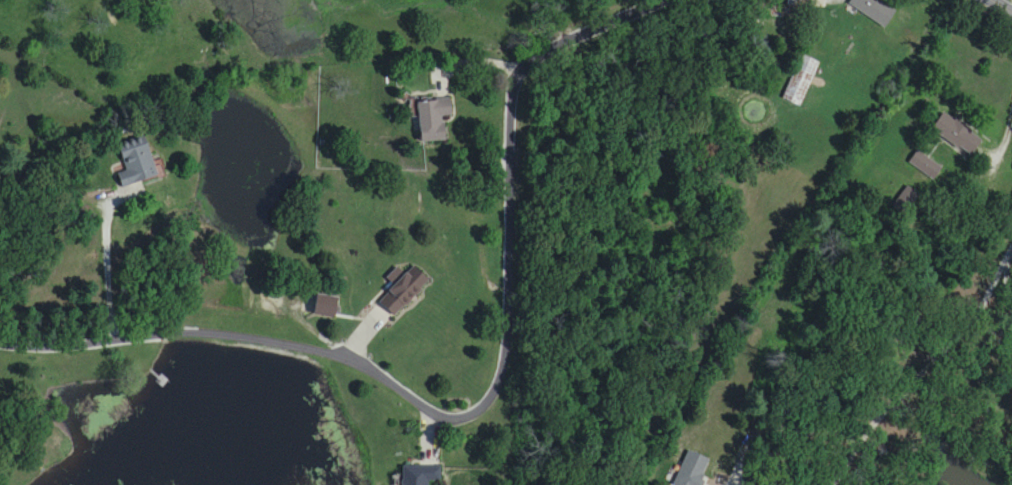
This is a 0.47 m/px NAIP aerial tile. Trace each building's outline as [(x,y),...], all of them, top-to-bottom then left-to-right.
[(896,13),(878,0),(852,0),(848,5),(883,30),(896,13)] [(802,109),(818,63),(800,56),(783,102),(802,109)] [(419,143),(444,142),(443,118),(452,118),(451,101),(418,102),(419,143)] [(931,131),(969,159),(982,141),(944,113),(931,131)] [(158,177),(144,142),(118,151),(124,168),(114,172),(122,191),(158,177)] [(910,164),(933,181),(941,170),(918,153),(910,164)] [(430,283),(413,267),(378,302),(394,319),(430,283)] [(338,298),(316,295),(313,317),(335,319),(338,298)] [(436,483),(440,483),(440,467),(401,467),(401,484),(436,484),(436,483)]
